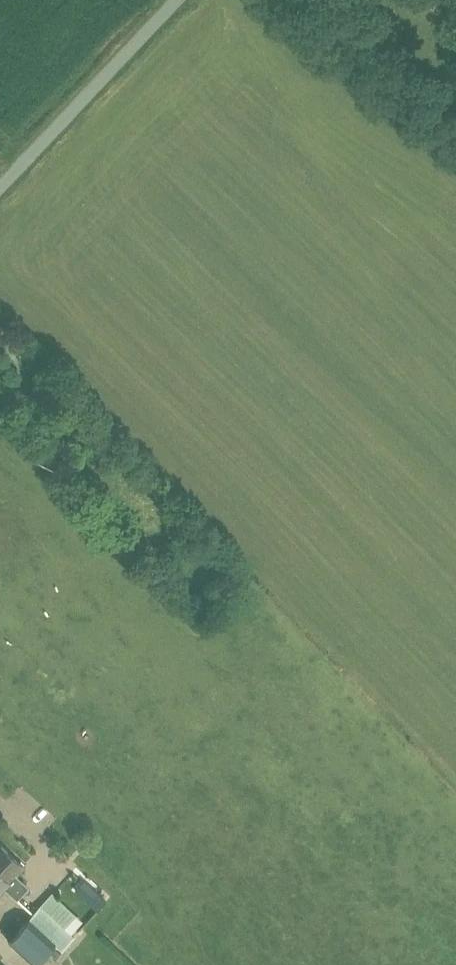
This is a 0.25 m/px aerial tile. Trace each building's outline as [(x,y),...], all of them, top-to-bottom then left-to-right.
[(0,376),(0,405),(14,390),(0,376)] [(24,865),(0,843),(0,891),(24,865)] [(87,882),(79,891),(99,907),(106,899),(87,882)] [(75,936),(42,906),(41,907),(41,906),(10,940),(35,964),(47,951),(54,957),(75,936)]
